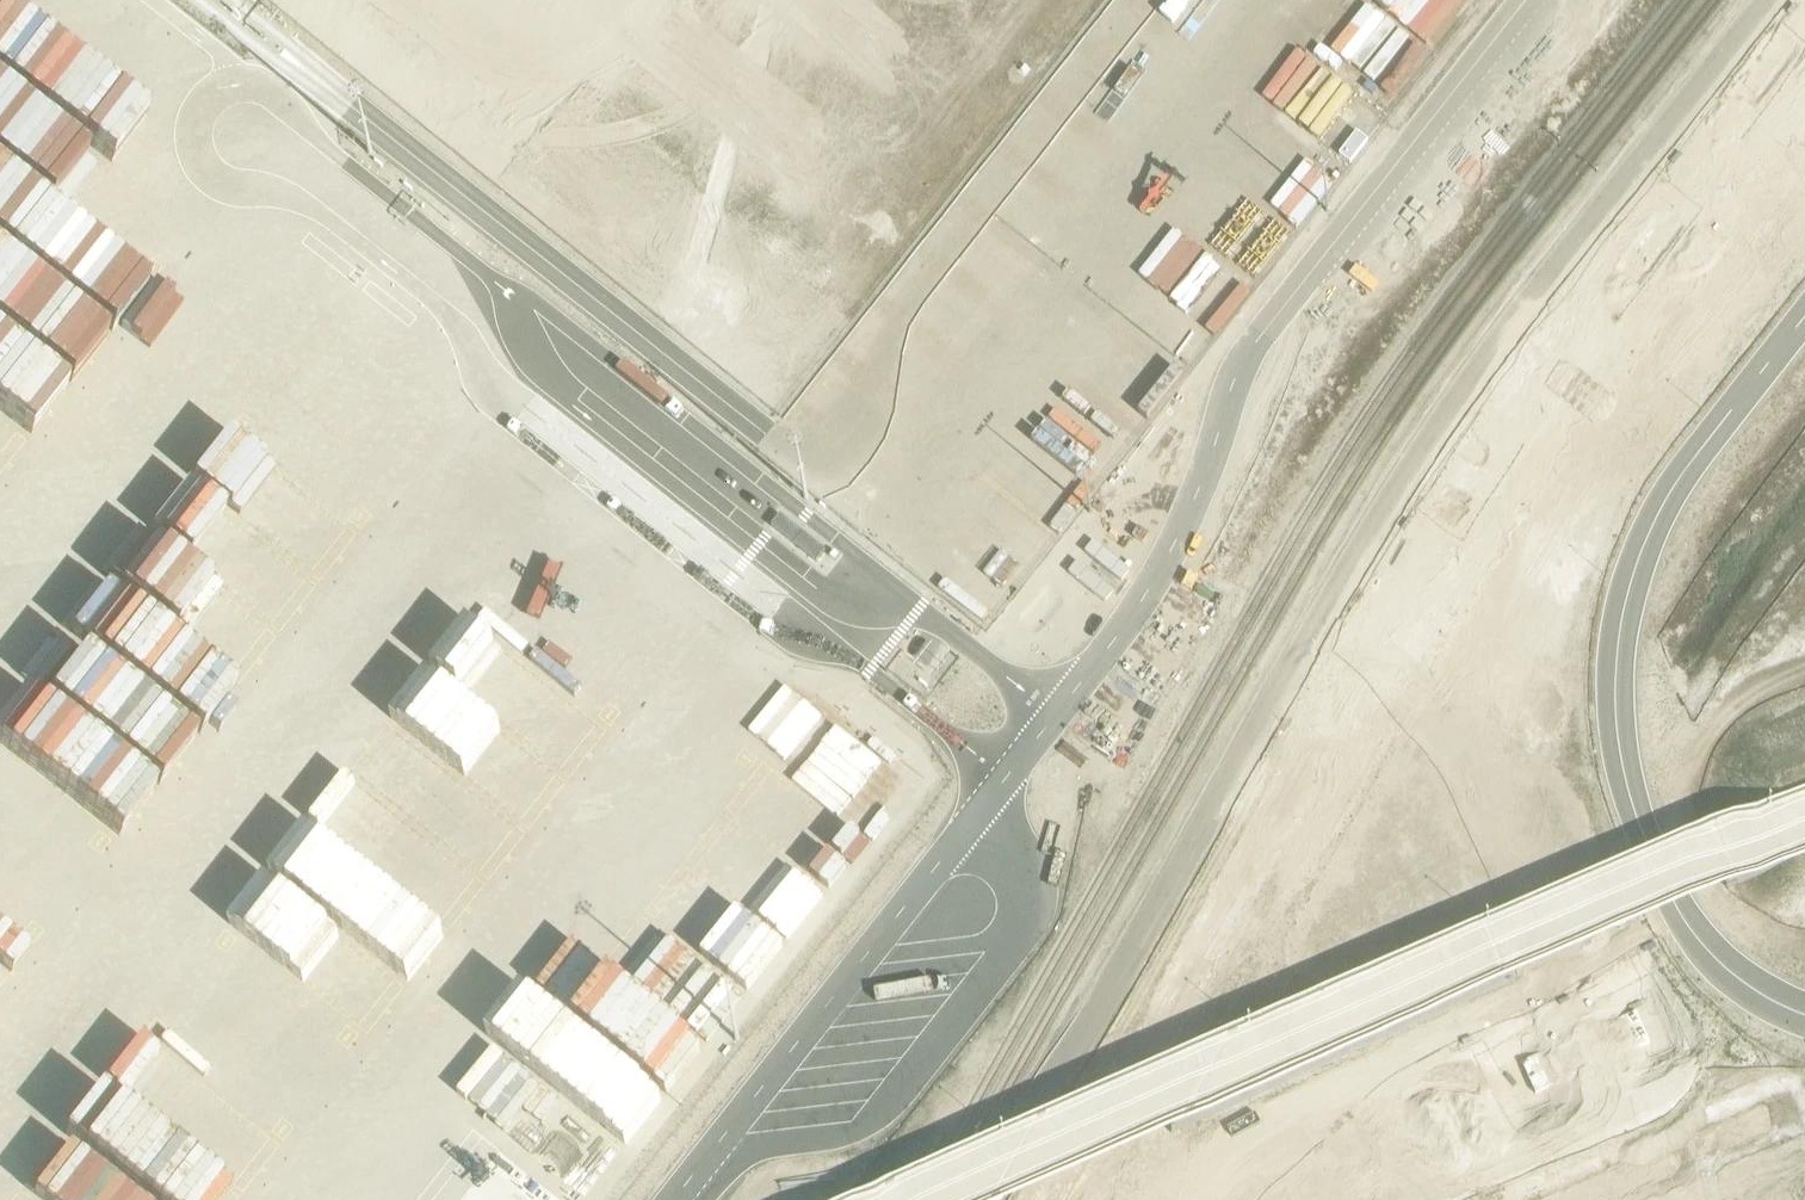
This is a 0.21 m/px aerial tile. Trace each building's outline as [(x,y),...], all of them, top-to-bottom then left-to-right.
[(1431,48),(1369,0),(1348,0),(1311,46),(1386,105),(1431,48)] [(1304,222),(1341,175),(1294,139),(1257,185),(1304,222)] [(1199,224),(1267,272),(1301,224),(1234,176),(1199,224)] [(1182,379),(1219,328),(1140,272),(1068,373),(1055,364),(1018,415),(1106,477),(1140,429),(1141,429),(1179,377),(1182,379)]
